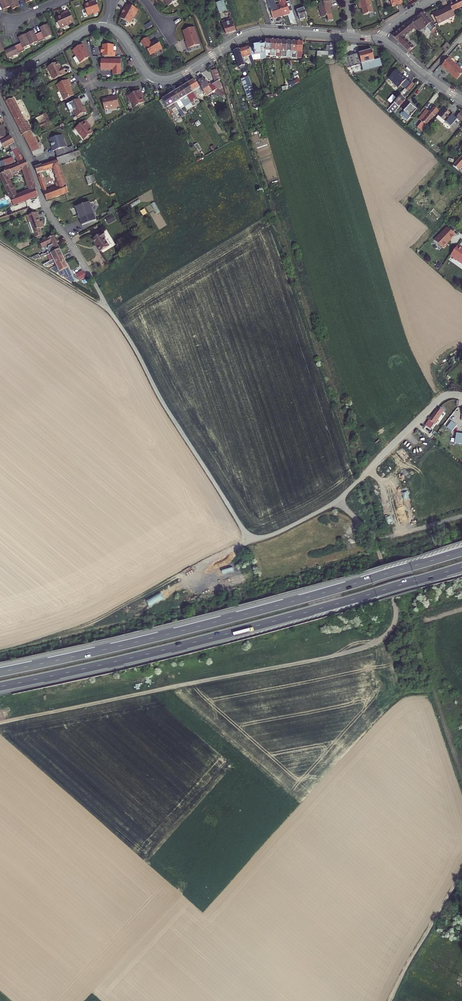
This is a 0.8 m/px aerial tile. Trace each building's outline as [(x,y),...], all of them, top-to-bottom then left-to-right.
[(1,5),(4,11),(11,7),(13,11),(20,7),(18,1),(21,0),(10,0),(8,1),(8,0),(1,0),(0,0),(0,5),(1,5)] [(279,6),(282,17),(289,15),(289,13),(292,12),(289,3),(285,4),(284,0),(276,0),(279,6)] [(356,3),(358,9),(361,9),(362,16),(372,14),(370,6),(371,6),(369,0),(367,0),(356,3)] [(453,11),(461,7),(461,0),(458,0),(459,1),(450,5),(451,6),(453,11)] [(91,4),(85,6),(88,16),(94,14),(95,15),(99,14),(99,12),(100,12),(97,1),(93,2),(93,4),(91,4)] [(332,1),(319,4),(321,10),(322,10),(324,18),(328,17),(329,22),(335,21),(332,8),(334,8),(332,1)] [(215,5),(226,37),(235,32),(230,18),(225,20),(223,13),(226,12),(223,3),(215,5)] [(279,6),(274,8),(272,4),(268,5),(273,20),(282,17),(279,6)] [(123,16),(121,22),(129,26),(131,25),(133,21),(135,21),(139,13),(127,7),(124,13),(125,14),(124,17),(123,16)] [(453,17),(448,7),(440,11),(439,10),(433,12),(438,24),(453,17)] [(300,23),(307,20),(304,11),(297,13),(300,23)] [(75,24),(70,12),(64,14),(65,15),(56,19),(61,29),(75,24)] [(424,12),(415,18),(417,22),(413,24),(416,27),(423,22),(426,27),(428,26),(431,31),(436,27),(424,12)] [(410,21),(407,24),(413,31),(416,27),(413,24),(410,21)] [(423,22),(416,27),(420,32),(426,27),(423,22)] [(392,36),(409,52),(414,47),(405,37),(413,31),(407,24),(392,36)] [(22,44),(6,51),(9,59),(20,54),(19,53),(25,51),(24,48),(39,42),(39,43),(46,40),(46,39),(53,36),(48,25),(41,29),(43,33),(36,36),(34,31),(19,38),(22,44)] [(193,26),(182,31),(186,41),(185,41),(188,48),(199,43),(193,26)] [(157,40),(153,42),(152,43),(151,44),(147,38),(141,42),(145,49),(146,48),(151,56),(162,48),(157,40)] [(268,58),(266,53),(267,45),(263,46),(262,42),(260,42),(260,44),(255,45),(256,47),(250,49),(252,56),(265,54),(266,59),(268,58)] [(447,42),(442,48),(445,51),(450,46),(447,42)] [(83,45),(73,52),(80,64),(90,58),(86,51),(87,51),(83,45)] [(105,54),(105,58),(118,58),(118,54),(116,54),(116,46),(105,46),(105,50),(104,50),(104,54),(105,54)] [(253,57),(252,56),(250,49),(250,48),(241,51),(244,60),(253,57)] [(364,70),(378,66),(376,60),(372,50),(360,54),(360,55),(363,64),(364,70)] [(248,71),(244,60),(241,51),(236,52),(242,71),(245,70),(246,72),(248,71)] [(331,52),(317,52),(317,60),(325,60),(330,60),(334,58),(334,53),(331,52)] [(347,69),(363,64),(360,55),(350,57),(341,60),(344,66),(347,69)] [(457,79),(461,73),(461,70),(448,58),(441,66),(445,69),(457,79)] [(124,61),(104,61),(104,71),(115,71),(115,76),(123,76),(124,61)] [(58,63),(48,68),(54,80),(66,75),(63,68),(61,70),(58,63)] [(217,69),(210,72),(211,75),(214,82),(218,80),(221,79),(217,69)] [(398,70),(390,78),(396,84),(396,85),(400,88),(408,80),(404,76),(403,77),(401,75),(402,74),(398,70)] [(200,74),(197,76),(200,81),(198,83),(207,98),(216,92),(218,91),(221,89),(218,80),(209,86),(204,79),(200,74)] [(241,81),(248,101),(257,99),(250,78),(241,81)] [(71,90),(67,81),(57,86),(62,95),(61,95),(64,101),(76,96),(73,90),(71,90)] [(194,81),(188,85),(193,94),(200,103),(203,101),(199,95),(202,93),(194,81)] [(415,85),(412,82),(406,89),(409,91),(415,85)] [(188,85),(181,89),(187,98),(193,94),(188,85)] [(181,89),(175,93),(181,102),(185,109),(191,104),(189,101),(187,98),(181,89)] [(142,91),(129,97),(132,104),(133,103),(135,108),(146,103),(143,95),(144,94),(142,91)] [(218,91),(216,92),(215,93),(222,99),(224,97),(218,91)] [(175,93),(169,97),(175,106),(181,102),(175,93)] [(103,104),(107,113),(112,111),(112,113),(119,109),(119,108),(121,107),(116,97),(110,100),(110,101),(103,104)] [(169,97),(159,103),(165,111),(168,109),(173,117),(176,115),(173,111),(177,109),(175,106),(169,97)] [(389,111),(393,115),(406,101),(402,97),(389,111)] [(6,102),(25,140),(33,136),(31,131),(27,123),(25,123),(13,99),(6,102)] [(78,101),(70,105),(71,108),(72,108),(76,115),(85,111),(84,108),(83,108),(81,104),(80,105),(78,101)] [(402,115),(408,121),(418,111),(411,105),(412,104),(409,101),(404,106),(407,109),(402,115)] [(422,131),(423,129),(434,117),(435,117),(439,112),(434,107),(429,113),(426,110),(418,119),(422,123),(418,128),(422,131)] [(447,111),(444,108),(438,115),(446,122),(452,115),(447,110),(447,111)] [(43,114),(35,118),(40,127),(42,126),(43,128),(46,127),(45,124),(48,123),(43,114)] [(88,127),(84,122),(74,130),(83,141),(92,134),(87,128),(88,127)] [(9,135),(5,129),(7,128),(4,124),(0,127),(0,140),(9,135)] [(10,151),(11,150),(19,146),(13,135),(0,142),(0,145),(1,146),(4,145),(6,147),(8,146),(10,151)] [(33,136),(25,140),(32,153),(40,149),(33,136)] [(59,158),(71,154),(69,147),(67,147),(66,145),(67,144),(66,141),(64,141),(62,136),(51,140),(55,152),(57,151),(59,158)] [(19,146),(11,150),(13,155),(15,158),(18,157),(14,151),(20,148),(19,146)] [(6,160),(1,162),(4,167),(24,157),(20,148),(14,151),(18,157),(15,158),(13,155),(6,158),(6,160)] [(58,160),(35,168),(48,201),(56,198),(53,190),(48,192),(43,178),(44,177),(43,174),(54,169),(59,184),(57,184),(59,188),(57,188),(60,196),(70,193),(63,176),(59,166),(80,159),(76,153),(57,159),(58,160)] [(28,160),(12,166),(11,165),(0,169),(12,196),(0,201),(0,212),(2,216),(31,206),(28,199),(39,194),(36,187),(38,186),(28,160)] [(68,174),(63,176),(70,193),(70,194),(88,187),(87,185),(84,178),(84,177),(71,182),(68,174)] [(88,197),(74,202),(83,226),(97,220),(88,197)] [(36,209),(25,213),(28,218),(29,218),(36,233),(41,231),(38,224),(43,222),(41,216),(39,217),(36,209)] [(109,224),(117,219),(113,214),(106,218),(109,224)] [(449,227),(437,240),(445,248),(447,248),(448,246),(448,244),(457,235),(449,227)] [(100,234),(90,240),(98,252),(106,247),(101,239),(103,238),(100,234)] [(58,250),(52,236),(38,242),(41,247),(43,246),(45,249),(47,250),(47,251),(46,252),(47,255),(48,254),(53,252),(58,250)] [(459,245),(452,255),(461,262),(461,247),(459,245)] [(61,257),(58,250),(53,252),(48,254),(51,261),(61,257)] [(64,262),(61,257),(51,261),(54,267),(64,262)] [(72,280),(64,262),(54,267),(57,274),(68,281),(72,280)] [(75,274),(78,281),(85,277),(82,271),(75,274)] [(439,407),(435,410),(430,417),(429,416),(428,418),(429,419),(425,424),(431,428),(443,410),(439,407)] [(458,426),(452,421),(450,424),(447,427),(452,432),(458,426)] [(407,463),(411,461),(404,448),(400,451),(407,463)] [(413,499),(406,500),(409,521),(415,521),(413,499)]
